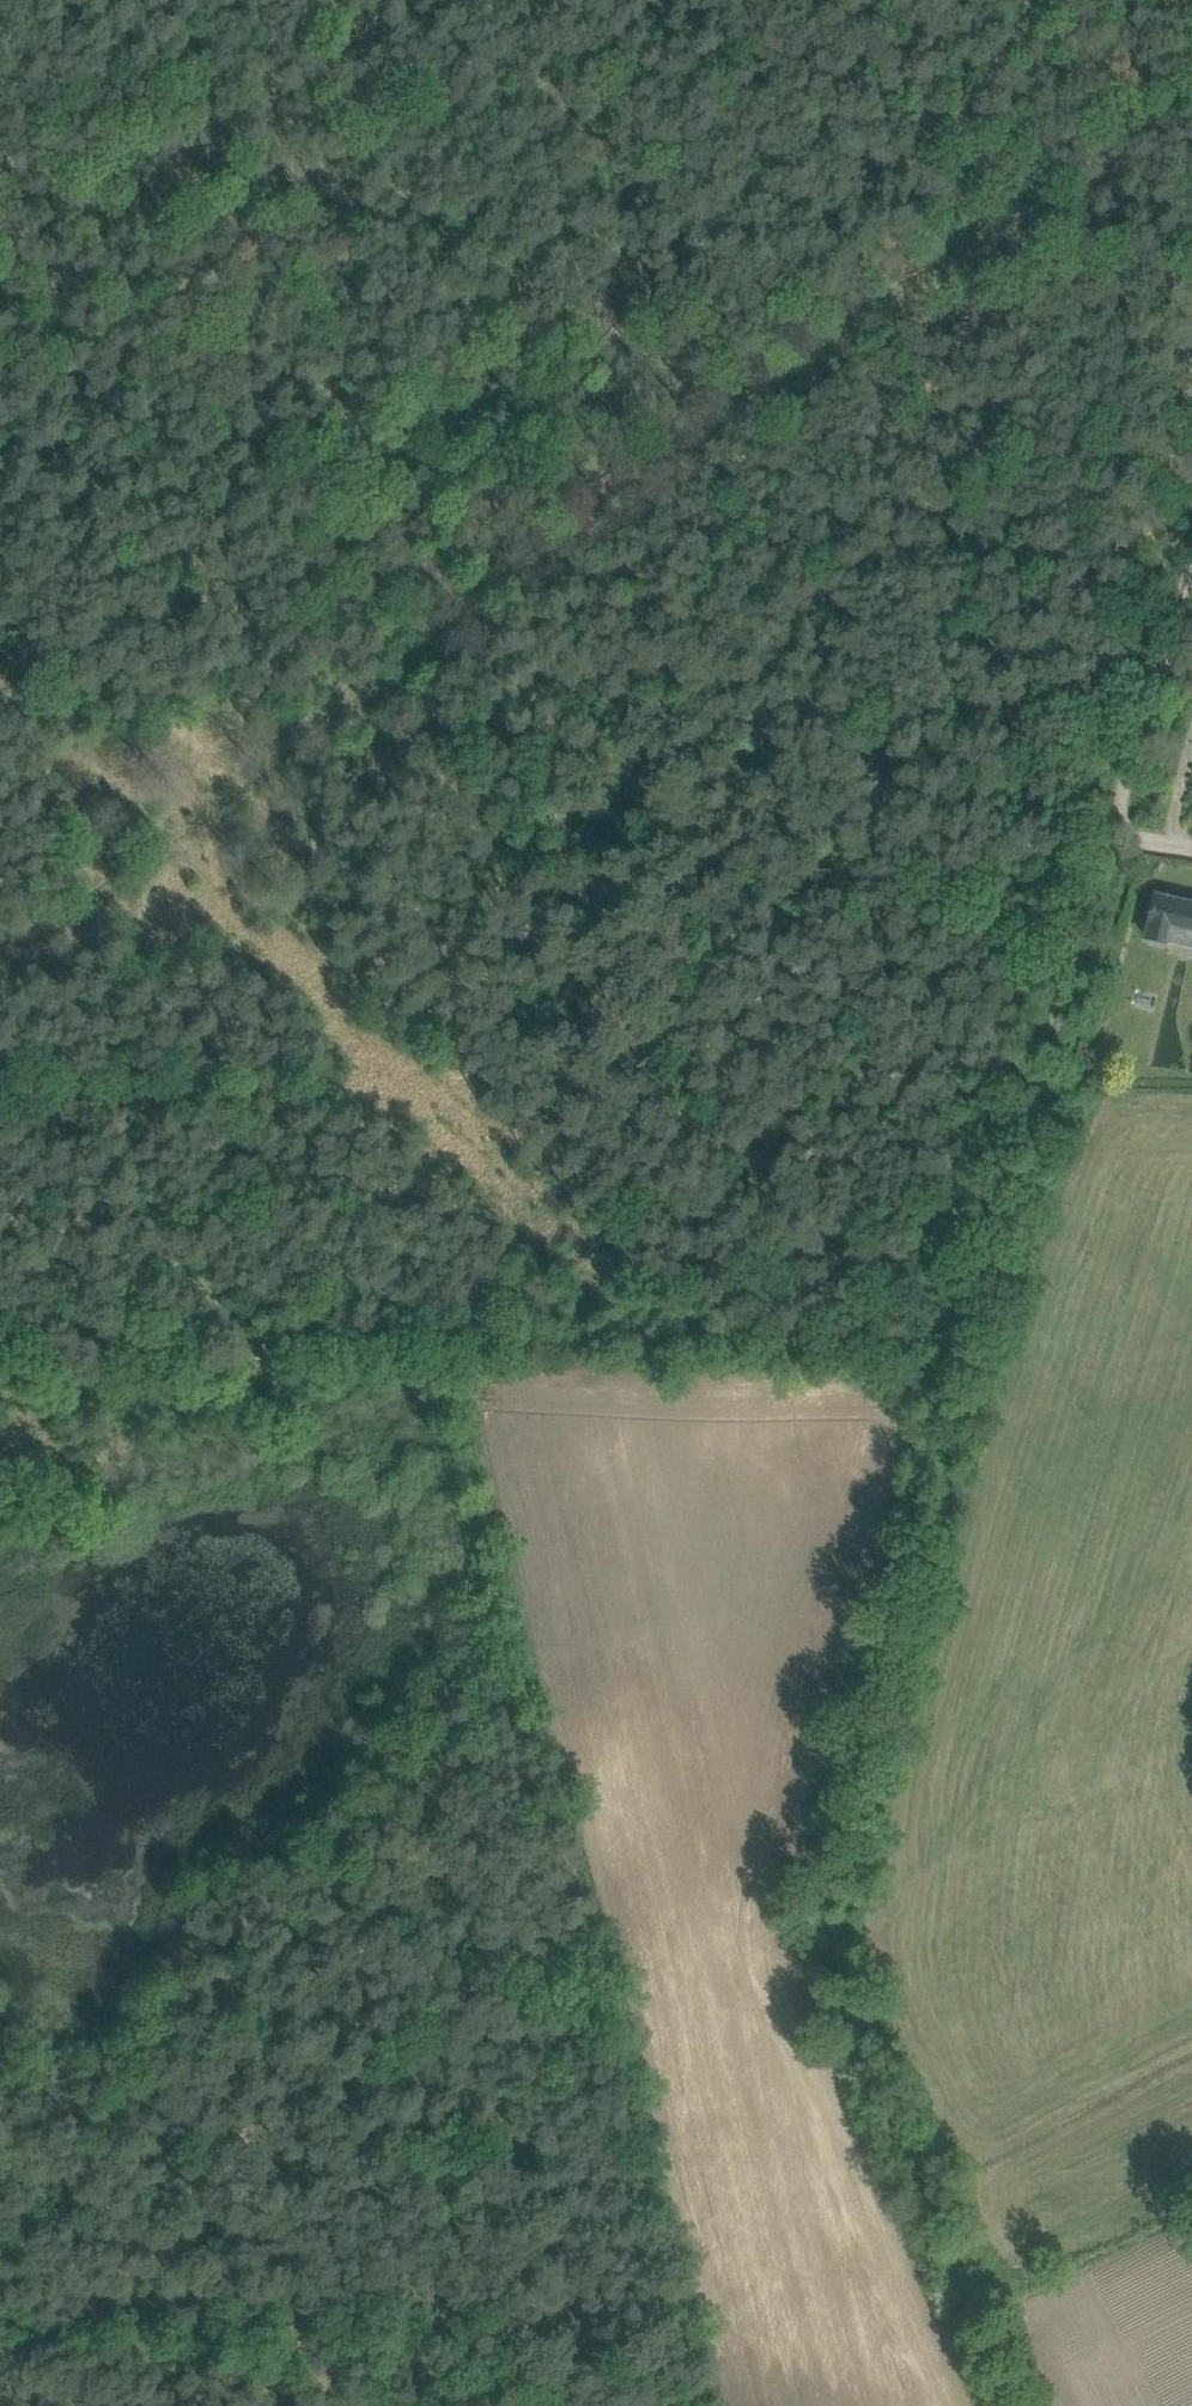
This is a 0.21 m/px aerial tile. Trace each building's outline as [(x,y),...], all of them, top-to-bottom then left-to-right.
[(1171,943),(1191,948),(1191,903),(1156,894),(1150,921),(1152,921),(1148,938),(1171,943)]
